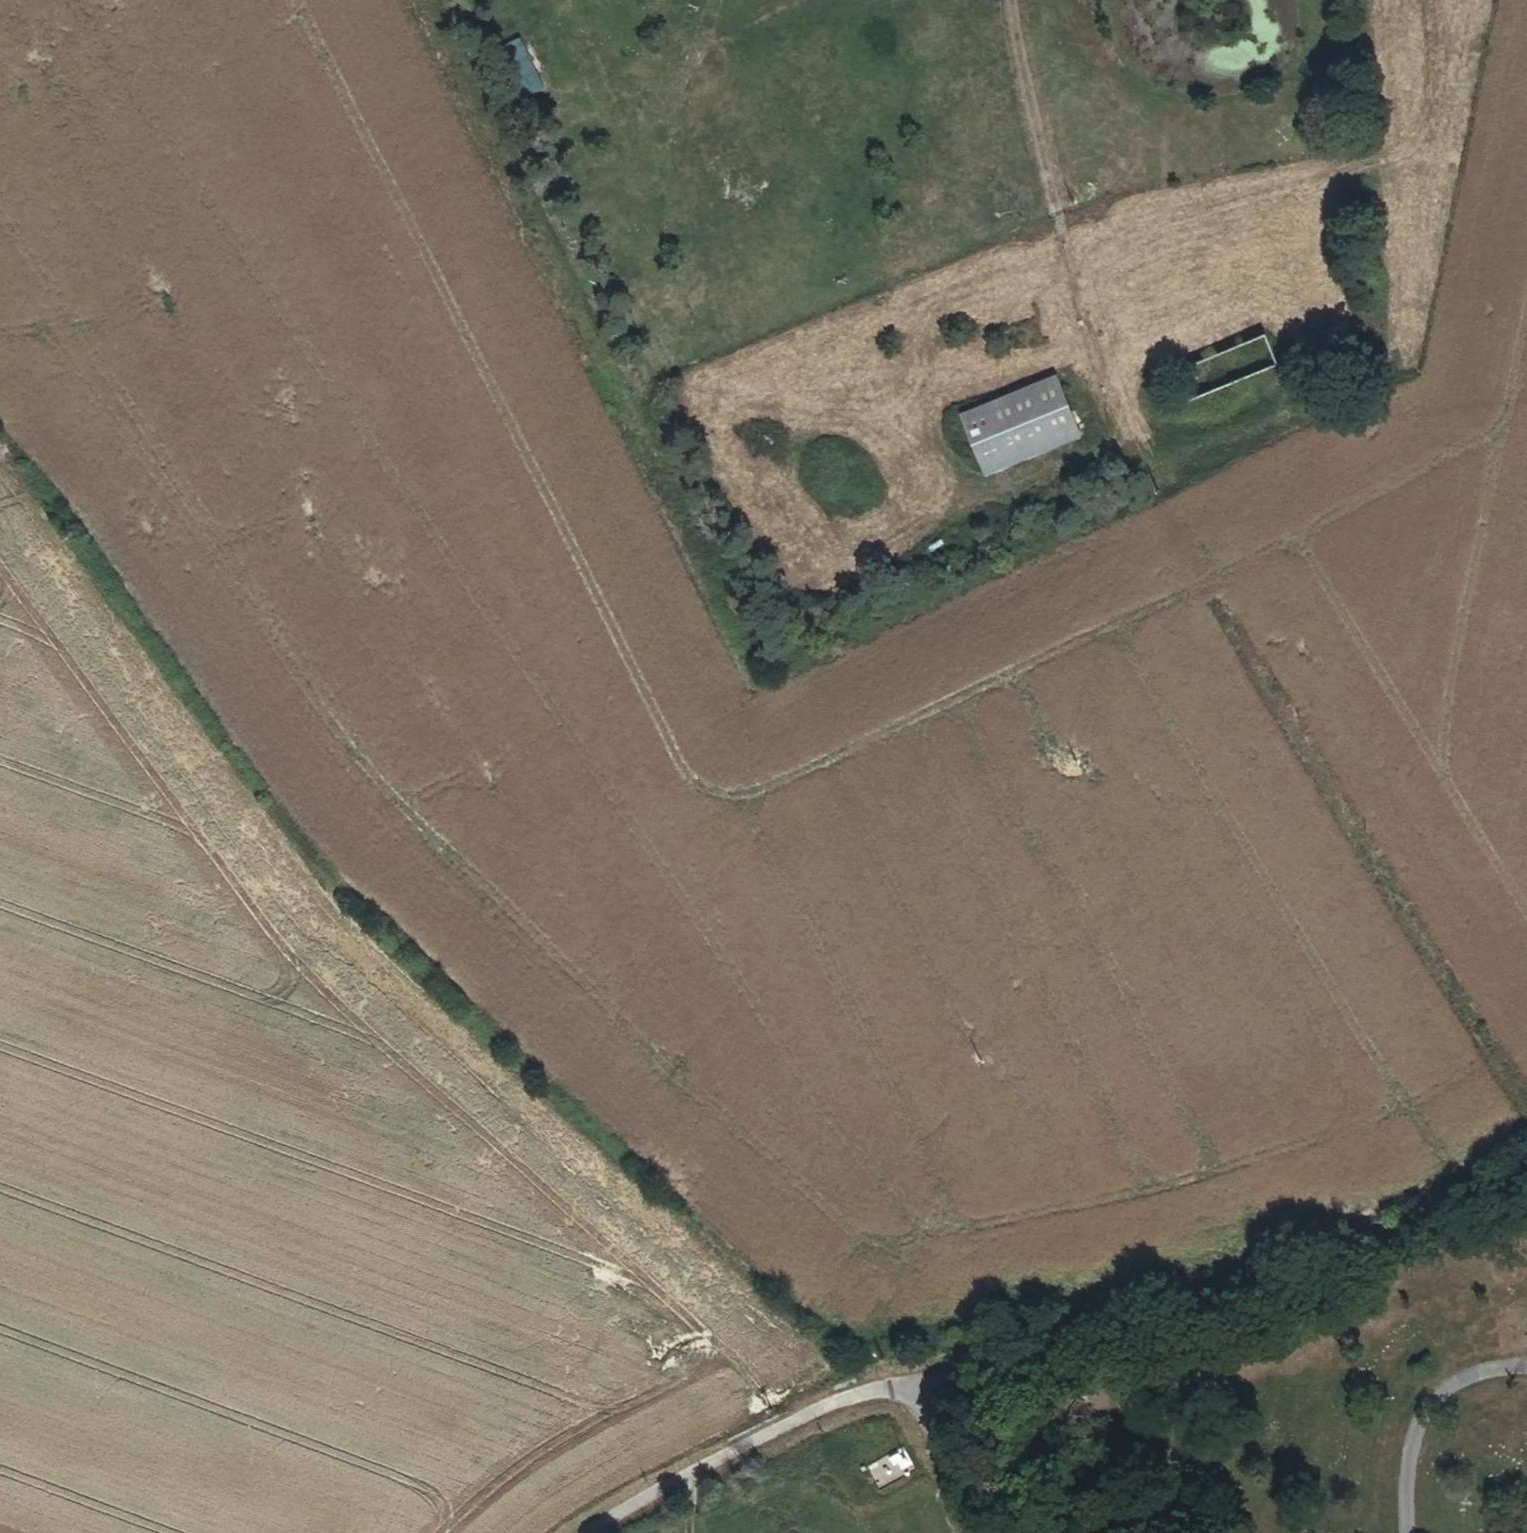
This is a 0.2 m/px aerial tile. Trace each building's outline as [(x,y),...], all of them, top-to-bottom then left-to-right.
[(1154,379),(1167,410),(1190,401),(1245,379),(1277,366),(1264,335),(1154,379)] [(1056,379),(963,416),(986,475),(1079,437),(1056,379)]
